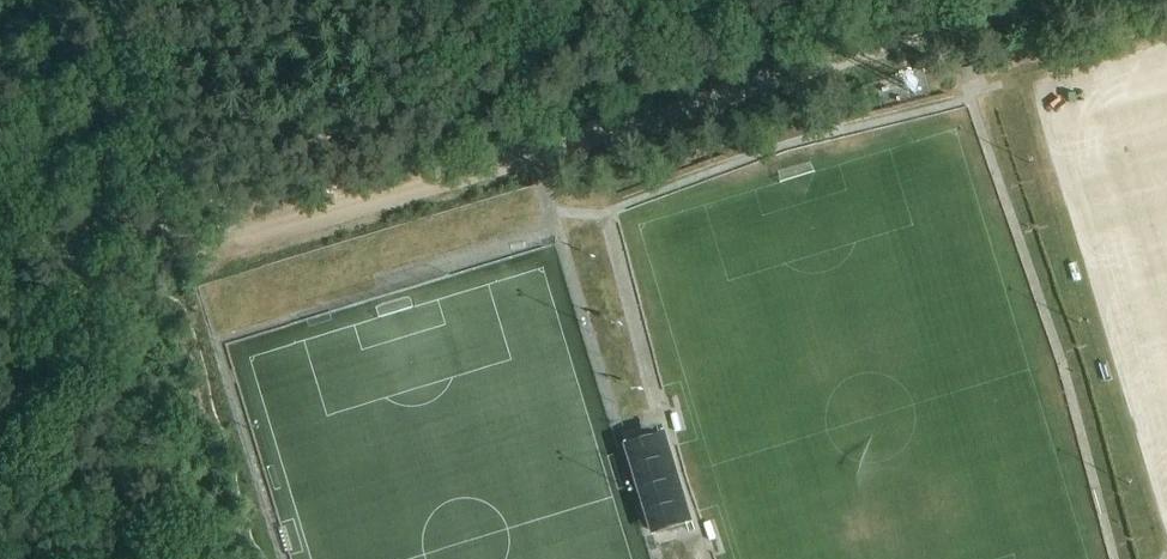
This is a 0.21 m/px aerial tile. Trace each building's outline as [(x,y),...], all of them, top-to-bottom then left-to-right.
[(626,434),(641,510),(659,506),(662,521),(683,517),(665,426),(626,434)]
